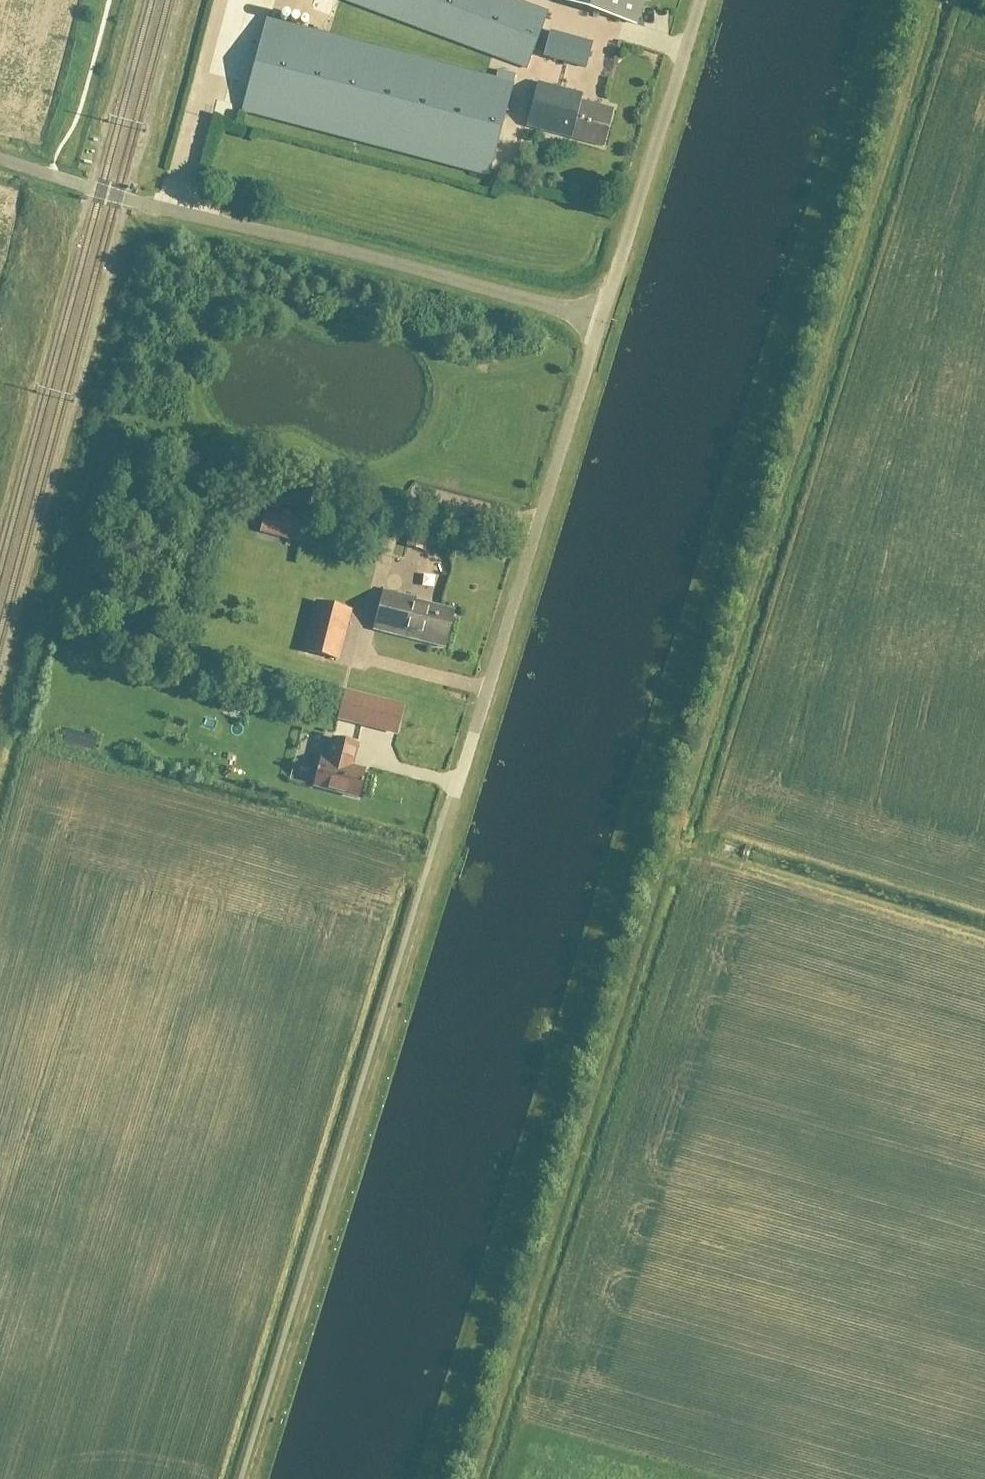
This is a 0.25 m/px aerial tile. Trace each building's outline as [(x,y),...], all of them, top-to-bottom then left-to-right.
[(527,69),(547,15),(508,0),(341,0),(527,69)] [(635,27),(643,0),(581,0),(578,9),(635,27)] [(279,22),(281,14),(273,12),(271,20),(279,22)] [(487,177),(511,86),(266,21),(242,112),(487,177)] [(572,41),(549,35),(542,58),(565,64),(572,41)] [(525,126),(556,134),(602,147),(612,109),(580,101),(582,94),(537,82),(525,126)] [(277,537),(300,543),(304,527),(281,521),(277,537)] [(443,649),(453,613),(415,602),(415,599),(383,590),(372,630),(443,649)] [(337,661),(349,613),(316,605),(304,653),(337,661)] [(338,719),(359,724),(365,699),(344,694),(338,719)] [(365,699),(359,724),(395,733),(402,708),(365,699)] [(318,760),(311,787),(356,800),(364,772),(350,769),(351,762),(356,746),(332,739),(325,762),(318,760)]
